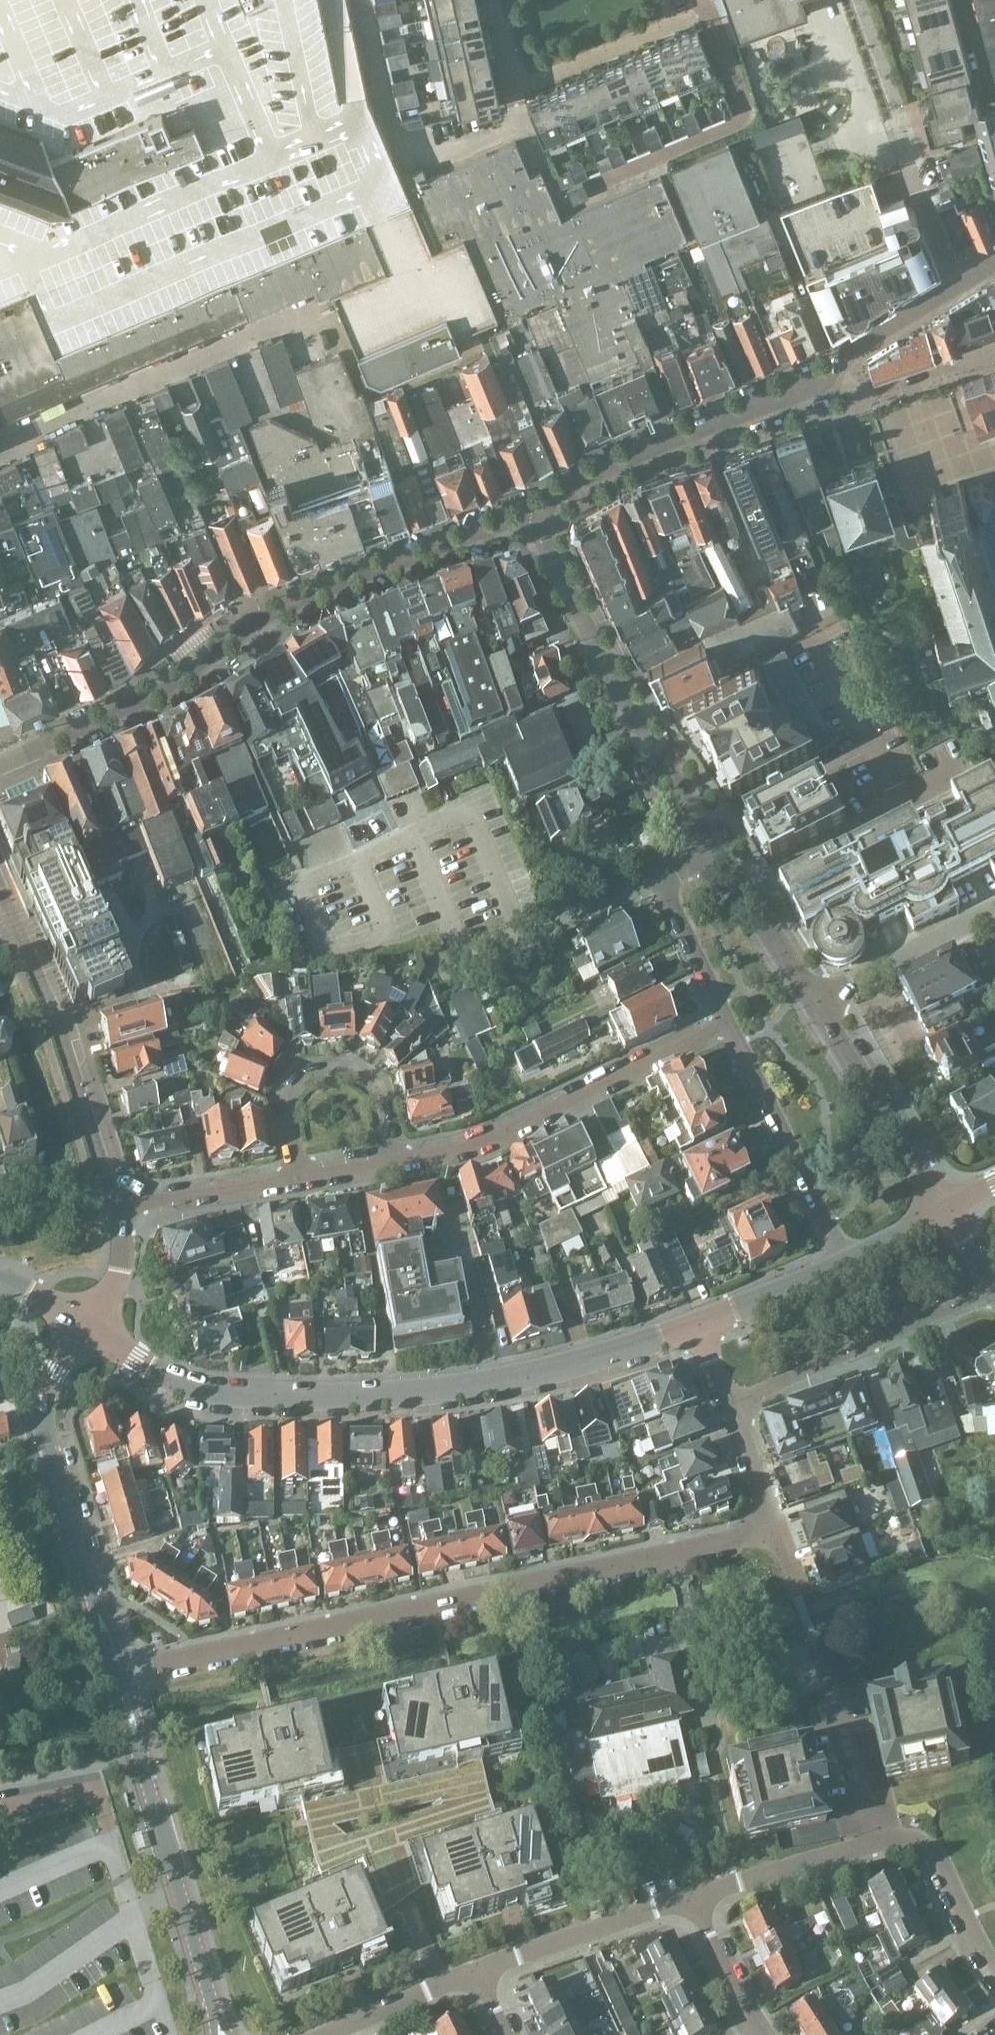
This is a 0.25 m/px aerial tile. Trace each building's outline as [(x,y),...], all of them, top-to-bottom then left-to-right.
[(247,317),(294,297),(315,288),(318,296),(330,291),(340,314),(365,374),(378,379),(380,380),(436,357),(448,352),(456,333),(462,330),(475,325),(497,315),(553,291),(557,301),(563,315),(571,334),(578,352),(586,371),(594,390),(597,398),(609,425),(610,428),(622,422),(628,406),(627,404),(642,398),(647,412),(670,402),(651,348),(646,335),(638,312),(630,291),(628,286),(624,273),(633,270),(647,264),(644,257),(661,250),(687,239),(677,216),(659,177),(568,215),(561,218),(541,170),(529,174),(525,164),(515,141),(468,161),(445,171),(427,179),(422,167),(400,177),(386,146),(367,101),(362,76),(355,40),(348,5),(321,10),(319,0),(0,0),(0,421),(247,317)] [(373,1),(375,7),(376,14),(387,11),(385,5),(384,0),(376,0),(373,1)] [(385,5),(387,11),(397,9),(395,2),(395,0),(384,0),(385,5)] [(436,14),(477,5),(476,0),(426,0),(429,16),(436,14)] [(722,2),(725,1),(737,35),(739,34),(809,9),(808,8),(805,9),(802,0),(722,0),(722,2)] [(906,25),(955,12),(952,0),(919,0),(909,3),(911,8),(902,10),(906,25)] [(987,37),(994,62),(994,67),(994,0),(977,0),(987,37)] [(477,5),(436,14),(440,34),(482,25),(477,5)] [(919,37),(920,42),(960,31),(955,12),(906,25),(910,39),(919,37)] [(486,45),(482,25),(440,34),(444,53),(438,55),(438,56),(486,45)] [(697,31),(678,39),(694,78),(713,70),(697,31)] [(913,50),(917,64),(966,51),(960,31),(920,42),(921,48),(913,50)] [(403,36),(393,38),(394,45),(396,51),(406,49),(404,42),(403,36)] [(393,38),(382,40),(384,47),(385,53),(396,51),(394,45),(393,38)] [(678,39),(659,47),(675,86),(694,78),(678,39)] [(438,56),(442,76),(490,65),(486,45),(438,56)] [(659,47),(640,55),(656,94),(675,86),(659,47)] [(971,71),(966,51),(917,64),(921,78),(929,76),(930,82),(971,71)] [(637,101),(656,94),(640,55),(621,62),(637,101)] [(602,70),(619,109),(621,116),(640,108),(637,101),(621,62),(602,70)] [(442,76),(447,95),(495,84),(490,65),(442,76)] [(602,70),(583,78),(600,117),(619,109),(602,70)] [(971,73),(971,71),(930,82),(936,104),(928,106),(931,117),(922,120),(929,146),(966,136),(960,112),(980,107),(977,93),(973,94),(967,74),(971,73)] [(412,76),(401,78),(404,91),(415,89),(413,82),(412,76)] [(401,78),(391,80),(393,87),(394,93),(404,91),(401,78)] [(581,125),(600,117),(583,78),(565,86),(581,125)] [(499,105),(495,84),(447,95),(447,96),(454,95),(458,115),(499,105)] [(546,94),(562,133),(564,140),(583,132),(581,125),(565,86),(546,94)] [(542,141),(562,133),(546,94),(526,102),(542,141)] [(716,98),(725,118),(732,115),(724,95),(716,98)] [(976,112),(974,113),(975,115),(982,143),(983,144),(985,151),(994,187),(994,107),(976,112)] [(685,111),(679,114),(683,124),(696,118),(692,109),(685,111)] [(420,114),(400,119),(401,120),(409,126),(422,122),(420,114)] [(759,130),(751,132),(755,144),(803,126),(799,115),(759,130)] [(696,118),(683,124),(687,133),(694,131),(700,128),(696,118)] [(648,127),(642,129),(646,139),(658,134),(654,124),(648,127)] [(658,134),(646,139),(650,149),(656,146),(662,144),(658,134)] [(610,142),(604,145),(608,155),(620,150),(616,140),(610,142)] [(700,248),(704,257),(752,370),(772,362),(764,345),(767,344),(775,361),(801,350),(827,339),(802,277),(793,281),(783,257),(766,217),(759,220),(727,143),(667,168),(698,242),(698,244),(700,248)] [(947,154),(937,158),(945,178),(984,164),(978,144),(947,155),(947,154)] [(620,150),(608,155),(612,165),(618,162),(624,159),(620,150)] [(572,158),(566,161),(570,170),(583,165),(579,155),(572,158)] [(583,165),(570,170),(574,180),(580,178),(586,175),(587,175),(583,165)] [(804,269),(809,282),(831,335),(831,336),(850,326),(872,313),(894,300),(916,287),(937,275),(940,272),(939,269),(920,226),(912,230),(911,225),(909,221),(914,218),(915,212),(914,211),(910,207),(905,207),(902,197),(880,205),(869,176),(831,189),(781,210),(782,211),(804,269)] [(589,183),(567,195),(575,203),(593,197),(589,183)] [(928,193),(935,209),(952,250),(971,241),(973,246),(993,237),(979,201),(966,205),(963,200),(956,203),(948,185),(928,193)] [(698,244),(690,247),(695,259),(703,256),(700,248),(698,244)] [(679,253),(652,264),(655,274),(680,345),(697,392),(720,383),(700,331),(701,331),(697,321),(698,321),(695,314),(689,297),(683,284),(692,281),(679,253)] [(735,377),(752,370),(704,257),(696,260),(720,318),(713,322),(735,377)] [(633,270),(624,273),(628,286),(630,291),(638,312),(646,335),(651,348),(654,346),(673,401),(697,392),(680,345),(655,274),(652,264),(651,262),(647,264),(633,270)] [(982,289),(994,324),(994,283),(982,289)] [(956,304),(970,344),(994,335),(994,324),(982,289),(978,291),(956,304)] [(557,301),(525,314),(526,315),(532,330),(541,352),(546,350),(583,440),(610,428),(609,425),(597,398),(594,390),(586,371),(578,352),(571,334),(563,315),(557,301)] [(931,323),(930,323),(941,354),(970,344),(956,304),(930,320),(931,323)] [(705,310),(695,314),(698,321),(697,321),(701,331),(700,331),(720,383),(734,377),(735,377),(711,324),(710,323),(707,315),(705,310)] [(514,339),(507,341),(513,354),(508,356),(550,457),(579,442),(541,352),(532,330),(526,333),(520,318),(508,323),(514,339)] [(487,332),(479,336),(486,353),(501,386),(505,384),(537,465),(550,457),(508,356),(513,354),(507,341),(514,339),(508,323),(487,332)] [(897,341),(894,343),(903,366),(933,355),(941,354),(930,323),(922,326),(924,330),(908,336),(909,340),(898,344),(897,341)] [(259,347),(263,357),(286,348),(282,336),(272,341),(271,338),(258,344),(259,347)] [(903,366),(894,343),(866,360),(873,377),(903,366)] [(286,348),(263,357),(267,369),(290,360),(286,348)] [(479,356),(461,363),(475,395),(480,408),(483,417),(509,480),(537,465),(505,384),(501,386),(486,353),(479,356)] [(351,436),(387,529),(406,522),(392,479),(390,473),(385,456),(369,413),(361,390),(357,391),(356,387),(341,354),(294,370),(295,372),(298,381),(299,384),(303,396),(311,417),(312,422),(337,433),(340,440),(351,436)] [(209,380),(232,370),(228,359),(204,369),(209,380)] [(267,369),(271,381),(295,372),(294,370),(290,360),(267,369)] [(209,380),(214,392),(237,382),(232,370),(209,380)] [(982,375),(961,382),(976,426),(994,419),(994,370),(982,375)] [(299,384),(298,381),(295,372),(271,381),(275,393),(299,384)] [(214,392),(218,403),(242,394),(237,382),(214,392)] [(436,383),(411,393),(420,423),(435,464),(435,468),(449,506),(478,494),(446,407),(436,383)] [(299,384),(275,393),(280,405),(303,396),(299,384)] [(167,386),(152,393),(158,407),(173,401),(167,386)] [(403,388),(385,395),(389,405),(430,513),(445,508),(414,425),(417,424),(403,388)] [(223,414),(223,415),(246,406),(242,394),(218,403),(223,414)] [(475,395),(446,407),(478,494),(509,480),(483,417),(480,408),(475,395)] [(375,398),(365,401),(385,456),(390,473),(392,479),(408,521),(430,513),(389,405),(385,406),(382,398),(382,396),(375,398)] [(628,406),(622,422),(637,416),(647,412),(642,398),(627,404),(628,406)] [(208,420),(200,400),(181,407),(201,455),(212,451),(219,448),(208,420)] [(139,410),(145,426),(139,428),(142,438),(155,469),(174,516),(175,515),(211,600),(232,587),(166,429),(164,429),(154,404),(139,410)] [(246,406),(223,415),(228,427),(238,423),(251,417),(246,406)] [(103,416),(107,426),(127,418),(123,408),(103,416)] [(264,486),(238,423),(228,427),(223,415),(223,414),(208,420),(219,448),(212,451),(237,509),(263,572),(266,570),(294,560),(264,486)] [(127,418),(107,426),(112,436),(131,429),(127,418)] [(294,560),(387,529),(351,436),(340,440),(320,447),(318,440),(271,418),(249,425),(270,484),(264,486),(294,560)] [(69,428),(69,430),(77,449),(88,444),(80,424),(69,428)] [(136,439),(131,429),(112,436),(116,447),(136,439)] [(803,429),(773,438),(791,483),(809,521),(807,522),(810,529),(833,521),(803,429)] [(77,449),(69,430),(55,436),(63,455),(77,449)] [(116,447),(120,458),(140,450),(136,439),(116,447)] [(769,440),(746,447),(804,589),(822,582),(799,525),(803,523),(769,440)] [(37,462),(57,455),(53,445),(33,453),(37,462)] [(744,448),(722,457),(771,576),(780,572),(784,583),(772,588),(776,599),(804,589),(746,447),(744,448)] [(125,469),(145,461),(140,450),(120,458),(125,469)] [(61,465),(57,455),(37,462),(41,472),(61,465)] [(710,459),(688,466),(701,498),(704,497),(719,533),(736,527),(710,459)] [(11,519),(43,507),(31,480),(25,482),(15,462),(0,469),(0,523),(11,519)] [(41,472),(45,483),(65,476),(61,465),(41,472)] [(753,599),(719,533),(704,497),(701,498),(688,466),(668,472),(684,510),(697,539),(711,532),(719,548),(708,553),(712,562),(735,608),(753,599)] [(891,521),(883,496),(882,495),(874,468),(826,484),(843,537),(891,521)] [(125,469),(113,473),(117,483),(121,494),(133,489),(125,469)] [(175,515),(174,516),(155,469),(148,472),(149,474),(137,479),(139,483),(146,500),(126,508),(121,510),(136,546),(161,536),(162,537),(193,611),(211,600),(175,515)] [(682,576),(712,562),(708,553),(719,548),(711,532),(697,539),(684,510),(668,472),(640,482),(658,529),(670,554),(672,553),(677,564),(681,574),(682,576)] [(113,473),(103,477),(111,498),(120,494),(121,494),(117,483),(113,473)] [(65,476),(45,483),(49,493),(69,486),(65,476)] [(103,477),(93,482),(101,502),(111,498),(103,477)] [(91,478),(80,483),(89,505),(95,504),(101,502),(93,482),(91,478)] [(668,581),(681,574),(677,564),(672,553),(670,554),(658,529),(640,482),(622,491),(645,546),(661,584),(668,581)] [(80,483),(69,487),(72,497),(77,509),(89,505),(80,483)] [(917,530),(922,543),(950,628),(913,641),(925,676),(962,664),(965,674),(972,679),(977,677),(980,689),(969,693),(979,723),(994,717),(994,702),(990,688),(994,684),(994,505),(994,504),(994,500),(991,489),(979,483),(968,486),(963,496),(960,484),(946,488),(932,493),(937,509),(931,511),(929,516),(931,523),(917,529),(917,530)] [(69,486),(49,493),(53,504),(72,497),(69,487),(69,486)] [(883,496),(891,521),(897,542),(908,547),(922,543),(917,530),(909,533),(907,532),(894,490),(882,495),(883,496)] [(599,505),(626,570),(633,587),(646,582),(648,587),(653,585),(635,544),(639,542),(618,493),(599,505)] [(43,507),(11,519),(0,523),(0,609),(27,597),(27,596),(42,592),(43,594),(57,588),(83,578),(80,572),(57,515),(77,509),(72,497),(53,504),(43,507)] [(77,509),(57,515),(80,572),(83,571),(87,580),(86,580),(86,581),(96,601),(98,600),(130,665),(131,664),(156,637),(123,581),(117,565),(119,564),(107,535),(100,516),(95,504),(89,505),(77,509)] [(599,583),(626,570),(599,505),(576,520),(572,526),(594,573),(591,573),(596,584),(599,583)] [(263,572),(237,509),(208,521),(236,586),(263,572)] [(159,634),(171,624),(142,564),(135,550),(126,527),(107,535),(119,564),(127,582),(159,634)] [(135,550),(142,564),(171,624),(193,611),(162,537),(135,550)] [(547,637),(540,620),(517,562),(492,569),(516,631),(517,631),(524,646),(547,637)] [(477,646),(484,665),(491,684),(498,702),(506,724),(523,717),(516,696),(515,696),(505,665),(499,648),(516,642),(519,641),(516,631),(492,569),(464,576),(478,615),(475,616),(467,619),(477,646)] [(626,570),(599,583),(612,611),(638,598),(633,587),(626,570)] [(435,588),(414,596),(432,644),(434,643),(439,655),(446,652),(448,657),(454,676),(461,695),(468,713),(465,714),(465,713),(460,715),(469,738),(506,724),(498,702),(491,684),(484,665),(477,646),(467,619),(475,616),(473,608),(462,576),(435,588)] [(81,616),(85,624),(104,666),(107,665),(113,678),(130,665),(98,600),(96,601),(86,581),(68,590),(81,616)] [(722,582),(661,611),(624,631),(641,661),(676,643),(670,631),(696,618),(702,630),(737,614),(722,582)] [(670,583),(638,598),(612,611),(624,631),(661,611),(655,597),(658,596),(665,597),(675,592),(670,583)] [(2,688),(28,677),(16,649),(32,642),(59,702),(78,693),(55,639),(51,630),(70,620),(58,592),(0,616),(0,683),(2,688)] [(439,655),(434,643),(432,644),(414,596),(400,601),(396,602),(414,649),(413,649),(419,665),(425,680),(430,692),(439,689),(459,742),(469,738),(460,715),(439,655)] [(740,618),(737,614),(702,630),(698,633),(703,643),(646,670),(659,696),(716,669),(715,666),(752,648),(752,649),(799,627),(785,597),(765,606),(740,618)] [(435,705),(430,692),(425,680),(419,665),(413,649),(414,649),(396,602),(379,609),(401,664),(412,695),(416,705),(429,737),(433,736),(437,749),(445,746),(442,741),(447,739),(434,705),(435,705)] [(366,691),(362,693),(376,724),(377,724),(380,731),(391,758),(395,766),(397,770),(380,776),(377,777),(386,801),(390,799),(417,788),(408,765),(412,763),(404,745),(394,749),(387,732),(404,725),(413,748),(431,741),(429,737),(416,705),(412,695),(401,664),(379,609),(363,615),(363,616),(358,618),(338,625),(335,626),(354,675),(357,682),(361,680),(366,691)] [(81,616),(74,620),(78,628),(85,624),(81,616)] [(78,628),(71,631),(95,686),(110,679),(104,666),(85,624),(78,628)] [(355,707),(365,730),(376,724),(362,693),(366,691),(361,680),(357,682),(354,675),(335,626),(317,634),(325,649),(333,659),(340,672),(351,697),(355,707)] [(71,631),(55,639),(78,693),(95,686),(71,631)] [(299,646),(280,655),(293,672),(348,757),(355,753),(356,753),(361,750),(354,735),(359,732),(365,730),(355,707),(351,697),(340,672),(333,659),(325,649),(317,634),(299,646)] [(16,649),(28,677),(2,688),(12,716),(19,719),(59,702),(32,642),(16,649)] [(516,642),(499,648),(505,665),(522,659),(516,642)] [(799,733),(812,759),(820,755),(826,752),(835,747),(783,647),(760,659),(798,733),(799,733)] [(512,670),(514,676),(518,677),(527,700),(536,696),(538,702),(542,701),(543,703),(562,695),(553,672),(554,672),(547,655),(542,657),(540,652),(526,658),(527,661),(513,667),(512,670)] [(280,655),(275,659),(254,672),(253,674),(254,674),(250,677),(277,731),(298,721),(319,760),(314,763),(321,778),(322,777),(329,792),(331,797),(343,791),(354,812),(378,798),(355,753),(348,757),(293,672),(280,655)] [(766,689),(761,678),(753,663),(692,694),(693,695),(681,701),(689,715),(693,713),(698,722),(693,724),(695,727),(699,725),(704,734),(700,736),(706,749),(705,750),(709,758),(714,756),(719,766),(714,768),(719,776),(720,776),(724,783),(728,780),(732,789),(728,791),(732,799),(744,793),(744,794),(812,760),(812,759),(799,733),(798,733),(784,741),(759,692),(766,689)] [(277,731),(250,677),(250,676),(221,695),(247,752),(249,751),(255,764),(271,757),(274,765),(292,757),(304,784),(310,781),(318,798),(329,792),(322,777),(321,778),(314,763),(319,760),(298,721),(277,731)] [(942,697),(953,687),(945,678),(934,689),(942,697)] [(219,697),(193,712),(208,746),(206,747),(236,820),(270,806),(242,744),(240,745),(219,697)] [(503,763),(505,769),(567,743),(554,711),(513,728),(512,726),(426,761),(427,764),(422,766),(419,770),(428,793),(437,789),(435,785),(481,766),(483,771),(503,763)] [(192,712),(158,729),(159,733),(177,776),(176,776),(174,777),(200,841),(238,825),(236,820),(206,747),(192,712)] [(148,734),(138,738),(177,839),(185,836),(201,877),(213,872),(203,847),(200,841),(174,777),(156,734),(155,731),(148,734)] [(138,738),(112,749),(129,791),(142,826),(139,827),(149,852),(163,891),(193,879),(177,839),(138,738)] [(567,743),(505,769),(519,801),(580,776),(567,743)] [(109,750),(78,762),(101,821),(112,849),(121,845),(127,861),(149,852),(139,827),(142,826),(129,791),(125,792),(109,750)] [(69,769),(44,779),(51,795),(76,851),(72,853),(87,890),(122,875),(118,865),(127,861),(121,845),(112,849),(101,821),(91,824),(69,769)] [(863,934),(904,913),(914,931),(960,907),(950,888),(990,867),(994,877),(994,779),(993,774),(924,810),(934,829),(923,835),(913,815),(781,884),(792,903),(799,900),(804,906),(795,910),(805,930),(818,923),(821,927),(816,935),(815,945),(818,956),(825,965),(833,969),(841,970),(851,966),(860,959),(864,954),(865,945),(865,939),(863,934)] [(770,804),(746,817),(749,823),(753,820),(760,834),(756,836),(759,842),(761,841),(763,844),(767,842),(775,857),(770,859),(772,862),(797,850),(798,850),(845,826),(820,778),(784,797),(783,796),(770,803),(770,804)] [(573,833),(599,822),(584,784),(557,796),(559,799),(551,803),(550,803),(546,795),(533,800),(551,843),(565,837),(565,836),(573,833)] [(0,817),(0,827),(12,855),(13,855),(27,889),(24,890),(32,907),(34,914),(54,958),(56,957),(76,1004),(86,1000),(89,1007),(122,993),(121,992),(132,987),(100,919),(109,915),(101,897),(92,901),(87,890),(72,853),(48,796),(36,801),(31,790),(3,803),(7,814),(0,817)] [(318,798),(316,799),(328,825),(341,819),(331,797),(329,792),(318,798)] [(328,825),(316,799),(303,805),(315,831),(328,825)] [(293,809),(279,816),(291,842),(305,836),(293,809)] [(215,843),(203,847),(213,872),(224,868),(215,843)] [(629,928),(630,924),(627,919),(624,918),(619,920),(617,915),(577,935),(585,950),(569,958),(576,973),(592,965),(596,973),(636,953),(625,930),(629,928)] [(175,918),(164,922),(182,971),(193,967),(175,918)] [(899,982),(928,1036),(964,1016),(957,1003),(986,987),(992,998),(983,1002),(989,1014),(994,1011),(994,972),(987,958),(975,964),(969,954),(975,950),(971,943),(965,946),(953,952),(898,981),(899,982)] [(618,1002),(652,985),(640,962),(623,971),(621,966),(598,977),(601,983),(607,981),(618,1002)] [(275,977),(250,980),(264,1002),(278,1000),(275,977)] [(372,977),(365,1004),(373,1008),(366,1022),(368,1023),(360,1039),(379,1049),(394,1018),(400,1008),(387,1001),(392,982),(372,977)] [(320,1041),(355,1036),(350,997),(338,998),(336,979),(313,982),(320,1041)] [(414,983),(401,1008),(413,1021),(393,1039),(397,1043),(385,1054),(398,1067),(410,1056),(410,1057),(421,1048),(420,1047),(430,1038),(421,1028),(425,1025),(413,1012),(425,989),(414,983)] [(471,987),(448,998),(458,1022),(467,1041),(490,1031),(479,1005),(471,987)] [(311,995),(285,998),(290,1045),(317,1042),(313,1008),(311,995)] [(612,1008),(513,1056),(522,1075),(542,1066),(540,1063),(586,1040),(581,1029),(592,1024),(595,1032),(606,1027),(610,1035),(615,1033),(624,1051),(673,1027),(657,995),(615,1016),(612,1008)] [(227,1018),(247,1034),(242,1041),(270,1063),(273,1059),(275,1061),(282,1052),(280,1051),(283,1047),(274,1040),(277,1036),(260,1022),(265,1017),(255,1009),(258,1006),(246,996),(227,1018)] [(138,1011),(102,1022),(110,1050),(158,1035),(158,1034),(180,1028),(173,1004),(158,1009),(157,1007),(138,1013),(138,1011)] [(994,1064),(994,1050),(994,1049),(982,1055),(978,1048),(974,1046),(971,1048),(969,1044),(972,1042),(974,1036),(968,1025),(926,1047),(928,1049),(926,1055),(929,1060),(935,1063),(946,1080),(949,1081),(980,1065),(983,1070),(994,1064)] [(0,1056),(2,1055),(4,1055),(5,1054),(7,1054),(8,1052),(9,1051),(10,1050),(11,1048),(11,1047),(11,1045),(11,1043),(11,1042),(10,1040),(9,1038),(8,1037),(7,1036),(5,1035),(4,1034),(2,1033),(0,1033),(0,1056)] [(218,1048),(226,1051),(222,1062),(229,1065),(225,1077),(259,1091),(268,1068),(234,1054),(239,1043),(225,1033),(218,1048)] [(163,1049),(181,1044),(178,1035),(160,1040),(163,1049)] [(154,1042),(111,1055),(118,1075),(138,1069),(141,1076),(158,1071),(153,1056),(158,1054),(154,1042)] [(425,1052),(406,1063),(408,1069),(400,1071),(406,1094),(450,1083),(447,1071),(431,1075),(425,1052)] [(166,1080),(188,1074),(184,1059),(162,1065),(166,1080)] [(662,1105),(702,1086),(705,1084),(697,1068),(694,1070),(690,1062),(646,1084),(651,1094),(656,1092),(662,1105)] [(161,1114),(191,1105),(190,1096),(189,1091),(157,1101),(151,1083),(120,1092),(127,1117),(147,1111),(151,1113),(160,1110),(161,1114)] [(994,1131),(994,1090),(991,1083),(952,1106),(974,1143),(994,1131)] [(457,1103),(474,1098),(471,1086),(434,1095),(435,1097),(405,1104),(409,1119),(412,1120),(414,1126),(453,1116),(450,1106),(453,1103),(451,1099),(456,1098),(457,1103)] [(662,1105),(674,1128),(691,1119),(713,1108),(702,1086),(662,1105)] [(15,1087),(13,1088),(2,1091),(9,1114),(22,1110),(15,1087)] [(190,1096),(191,1105),(193,1120),(203,1118),(209,1158),(238,1154),(232,1117),(216,1119),(214,1101),(201,1103),(199,1095),(190,1096)] [(608,1103),(592,1111),(603,1133),(619,1125),(608,1103)] [(242,1153),(268,1149),(263,1115),(242,1119),(240,1104),(232,1106),(234,1121),(237,1121),(242,1153)] [(716,1107),(713,1108),(691,1119),(674,1128),(680,1140),(675,1143),(680,1153),(724,1131),(721,1124),(724,1123),(716,1107)] [(149,1127),(152,1143),(136,1147),(141,1168),(145,1167),(147,1168),(148,1168),(149,1169),(151,1170),(153,1169),(155,1168),(156,1168),(157,1166),(157,1165),(158,1163),(185,1157),(181,1141),(197,1137),(192,1117),(179,1120),(178,1116),(159,1121),(160,1125),(149,1127)] [(635,1117),(624,1122),(619,1125),(603,1133),(605,1139),(606,1138),(627,1128),(628,1130),(639,1125),(635,1117)] [(0,1126),(0,1166),(36,1155),(25,1118),(0,1126)] [(579,1203),(600,1194),(601,1193),(611,1188),(614,1187),(624,1182),(626,1181),(648,1170),(633,1140),(611,1150),(610,1148),(599,1153),(588,1158),(571,1124),(568,1125),(567,1123),(554,1129),(555,1132),(547,1136),(547,1135),(546,1133),(545,1134),(533,1139),(534,1142),(526,1146),(541,1177),(546,1174),(558,1199),(564,1196),(571,1209),(579,1203)] [(606,1138),(610,1146),(611,1150),(633,1140),(628,1130),(627,1128),(606,1138)] [(709,1142),(678,1156),(685,1170),(692,1185),(684,1189),(693,1206),(729,1189),(726,1182),(745,1173),(729,1141),(712,1149),(709,1142)] [(508,1167),(505,1168),(515,1199),(522,1196),(526,1205),(534,1201),(535,1203),(550,1196),(554,1203),(559,1215),(569,1210),(571,1209),(564,1196),(558,1199),(546,1174),(541,1177),(526,1146),(523,1147),(521,1145),(513,1149),(514,1151),(510,1153),(513,1159),(505,1163),(508,1167)] [(685,1170),(678,1156),(648,1171),(648,1170),(626,1181),(624,1182),(614,1187),(611,1188),(601,1193),(600,1194),(605,1207),(630,1195),(638,1212),(677,1193),(669,1178),(685,1170)] [(479,1173),(493,1219),(497,1232),(511,1227),(504,1203),(515,1199),(505,1168),(504,1165),(479,1173)] [(493,1219),(479,1173),(458,1180),(472,1225),(493,1219)] [(381,1283),(426,1274),(417,1226),(439,1222),(433,1192),(366,1205),(381,1283)] [(355,1202),(328,1206),(334,1240),(349,1237),(352,1258),(364,1256),(355,1202)] [(709,1244),(714,1255),(773,1226),(761,1202),(717,1223),(724,1238),(709,1244)] [(319,1242),(334,1240),(328,1206),(302,1211),(311,1264),(322,1263),(319,1242)] [(581,1234),(575,1222),(569,1210),(559,1215),(537,1226),(538,1230),(542,1241),(546,1251),(581,1234)] [(254,1254),(256,1260),(260,1275),(289,1270),(286,1250),(301,1247),(295,1211),(258,1217),(264,1253),(254,1254)] [(233,1267),(256,1260),(254,1254),(252,1250),(248,1251),(240,1227),(206,1237),(203,1225),(162,1237),(168,1258),(170,1258),(175,1274),(231,1257),(233,1267)] [(773,1226),(714,1255),(705,1259),(712,1272),(731,1263),(730,1262),(734,1260),(740,1273),(785,1251),(773,1226)] [(538,1230),(530,1233),(534,1244),(542,1241),(538,1230)] [(496,1232),(475,1236),(477,1247),(498,1243),(496,1232)] [(630,1265),(647,1305),(671,1295),(670,1294),(681,1289),(669,1262),(658,1236),(637,1245),(641,1260),(630,1265)] [(605,1247),(596,1251),(603,1266),(612,1261),(605,1247)] [(521,1294),(509,1254),(488,1261),(513,1343),(537,1336),(560,1329),(556,1314),(546,1291),(532,1295),(530,1291),(521,1294)] [(669,1262),(681,1289),(694,1283),(695,1282),(694,1280),(683,1255),(669,1262)] [(256,1260),(233,1267),(237,1278),(203,1288),(202,1284),(181,1291),(190,1323),(225,1313),(221,1301),(243,1294),(240,1283),(261,1277),(260,1275),(256,1260)] [(460,1268),(426,1274),(381,1283),(395,1353),(398,1354),(469,1340),(471,1339),(473,1336),(460,1268)] [(735,1288),(751,1284),(748,1273),(733,1277),(735,1288)] [(583,1322),(607,1315),(599,1286),(595,1274),(570,1282),(583,1322)] [(623,1278),(599,1286),(607,1315),(632,1307),(623,1278)] [(338,1316),(356,1315),(356,1302),(337,1303),(338,1316)] [(310,1307),(300,1307),(289,1308),(290,1324),(284,1325),(286,1349),(293,1349),(294,1360),(314,1358),(310,1307)] [(233,1328),(240,1326),(237,1313),(203,1323),(205,1331),(193,1335),(199,1354),(218,1348),(219,1354),(239,1348),(233,1328)] [(371,1324),(347,1325),(349,1357),(373,1356),(371,1324)] [(325,1358),(349,1357),(347,1325),(323,1326),(325,1358)] [(975,1372),(980,1380),(987,1381),(993,1377),(994,1381),(994,1351),(981,1360),(982,1361),(976,1365),(975,1372)] [(630,1386),(601,1397),(615,1437),(644,1427),(658,1421),(657,1417),(692,1405),(680,1371),(676,1369),(630,1385),(630,1386)] [(893,1388),(883,1391),(895,1426),(898,1433),(888,1437),(894,1454),(889,1455),(905,1502),(923,1496),(915,1473),(921,1471),(910,1439),(912,1438),(912,1437),(954,1423),(941,1382),(922,1389),(922,1390),(918,1392),(912,1374),(909,1375),(908,1372),(893,1377),(894,1380),(891,1381),(893,1388)] [(976,1381),(963,1382),(968,1411),(983,1409),(976,1381)] [(861,1388),(837,1397),(852,1438),(863,1434),(864,1438),(876,1433),(877,1436),(885,1433),(882,1424),(874,1427),(861,1388)] [(791,1410),(792,1413),(807,1454),(813,1471),(820,1468),(814,1451),(852,1438),(837,1397),(836,1394),(791,1410)] [(599,1446),(609,1444),(597,1397),(573,1403),(582,1435),(595,1432),(599,1446)] [(560,1457),(570,1455),(559,1407),(535,1412),(543,1444),(556,1441),(560,1457)] [(795,1458),(807,1454),(792,1413),(768,1421),(773,1438),(768,1439),(772,1450),(777,1449),(783,1467),(797,1462),(795,1458)] [(9,1439),(2,1415),(0,1416),(0,1442),(9,1439)] [(487,1461),(521,1455),(515,1416),(480,1422),(480,1424),(471,1425),(473,1441),(483,1439),(487,1461)] [(677,1417),(645,1429),(644,1428),(632,1432),(635,1440),(647,1435),(649,1440),(656,1437),(661,1450),(672,1446),(671,1445),(702,1434),(695,1416),(679,1422),(677,1417)] [(105,1422),(104,1419),(86,1424),(90,1437),(88,1438),(95,1460),(110,1456),(111,1458),(115,1459),(120,1474),(129,1472),(113,1420),(105,1422)] [(148,1468),(162,1464),(154,1437),(150,1435),(147,1425),(124,1432),(132,1459),(144,1455),(148,1468)] [(454,1479),(465,1478),(458,1426),(433,1430),(438,1462),(451,1460),(454,1479)] [(402,1479),(415,1478),(411,1432),(388,1434),(391,1465),(401,1464),(402,1479)] [(248,1437),(247,1477),(247,1481),(271,1481),(271,1465),(271,1434),(255,1433),(255,1437),(248,1437)] [(342,1495),(342,1468),(341,1468),(340,1434),(316,1435),(316,1443),(307,1443),(308,1485),(325,1485),(325,1495),(332,1495),(342,1495)] [(349,1435),(350,1470),(371,1470),(371,1473),(386,1472),(385,1455),(380,1455),(379,1434),(349,1435)] [(281,1436),(282,1472),(282,1486),(284,1485),(294,1485),(305,1485),(305,1469),(304,1435),(281,1436)] [(168,1477),(194,1471),(185,1436),(160,1442),(168,1477)] [(240,1487),(240,1477),(241,1468),(232,1468),(232,1449),(229,1449),(229,1436),(199,1436),(199,1468),(219,1468),(219,1503),(212,1503),(212,1520),(215,1520),(215,1525),(240,1526),(240,1522),(240,1506),(240,1487)] [(578,1462),(588,1459),(583,1440),(572,1443),(578,1462)] [(655,1491),(658,1499),(679,1491),(677,1486),(710,1475),(707,1466),(713,1464),(707,1446),(675,1458),(680,1470),(663,1476),(666,1487),(655,1491)] [(534,1460),(537,1471),(548,1469),(543,1449),(532,1452),(534,1460)] [(540,1486),(537,1471),(534,1460),(518,1463),(524,1490),(540,1486)] [(439,1468),(422,1470),(426,1496),(443,1493),(439,1468)] [(107,1505),(134,1497),(147,1493),(144,1482),(131,1486),(128,1475),(101,1483),(107,1505)] [(470,1480),(471,1490),(491,1488),(490,1478),(470,1480)] [(631,1479),(621,1481),(623,1493),(633,1491),(631,1479)] [(681,1496),(679,1491),(658,1499),(659,1503),(657,1504),(654,1492),(639,1495),(647,1529),(662,1525),(659,1513),(681,1508),(681,1510),(684,1509),(688,1518),(695,1515),(696,1516),(716,1509),(718,1514),(728,1510),(726,1505),(728,1504),(722,1486),(717,1488),(715,1483),(681,1496)] [(595,1488),(585,1490),(588,1503),(590,1502),(591,1508),(589,1509),(595,1539),(618,1534),(612,1504),(601,1506),(599,1498),(597,1499),(595,1488)] [(585,1503),(588,1503),(585,1490),(575,1492),(578,1503),(576,1503),(577,1511),(566,1513),(573,1543),(595,1539),(589,1509),(587,1509),(585,1503)] [(802,1529),(808,1547),(858,1529),(845,1493),(804,1508),(809,1519),(804,1521),(806,1527),(802,1529)] [(114,1526),(141,1518),(146,1516),(143,1506),(137,1508),(134,1497),(107,1505),(114,1526)] [(550,1548),(573,1543),(566,1513),(552,1516),(551,1509),(548,1509),(546,1499),(535,1501),(538,1513),(542,1513),(550,1548)] [(612,1504),(618,1534),(641,1529),(635,1499),(612,1504)] [(304,1516),(304,1504),(280,1504),(280,1516),(304,1516)] [(150,1522),(164,1518),(160,1506),(146,1511),(150,1522)] [(243,1507),(243,1520),(273,1520),(273,1507),(243,1507)] [(181,1510),(183,1525),(197,1523),(195,1508),(181,1510)] [(475,1528),(477,1534),(483,1563),(505,1558),(499,1529),(485,1532),(483,1526),(484,1526),(482,1514),(473,1516),(475,1528)] [(535,1514),(505,1520),(513,1557),(516,1556),(516,1560),(528,1558),(527,1554),(543,1550),(535,1514)] [(466,1530),(475,1528),(473,1516),(464,1518),(466,1530)] [(144,1529),(141,1518),(114,1526),(120,1547),(152,1538),(149,1527),(144,1529)] [(430,1525),(433,1537),(441,1535),(439,1523),(430,1525)] [(434,1543),(433,1537),(430,1525),(421,1527),(424,1539),(426,1545),(412,1548),(418,1577),(440,1572),(434,1543)] [(872,1565),(858,1529),(808,1547),(809,1548),(818,1544),(822,1555),(817,1557),(819,1563),(815,1564),(822,1584),(839,1577),(840,1582),(854,1577),(852,1573),(872,1565)] [(130,1582),(146,1593),(163,1568),(167,1563),(173,1552),(179,1545),(183,1532),(156,1539),(159,1549),(166,1547),(159,1557),(160,1558),(156,1563),(147,1557),(126,1562),(130,1582)] [(483,1563),(477,1534),(455,1539),(462,1568),(483,1563)] [(381,1549),(383,1555),(389,1584),(411,1579),(405,1550),(391,1553),(389,1547),(390,1547),(388,1535),(379,1536),(381,1549)] [(381,1549),(379,1536),(370,1538),(373,1550),(381,1549)] [(440,1572),(462,1568),(455,1539),(434,1543),(440,1572)] [(346,1593),(368,1588),(362,1559),(349,1562),(347,1556),(348,1555),(345,1544),(336,1545),(346,1593)] [(325,1597),(346,1593),(336,1545),(327,1547),(330,1559),(331,1559),(332,1566),(318,1568),(325,1597)] [(181,1557),(173,1552),(167,1563),(174,1568),(181,1557)] [(294,1555),(285,1557),(295,1604),(317,1600),(311,1570),(297,1573),(296,1567),(297,1566),(294,1555)] [(389,1584),(383,1555),(362,1559),(368,1588),(389,1584)] [(281,1577),(268,1579),(274,1609),(295,1604),(285,1557),(276,1558),(279,1570),(281,1577)] [(253,1613),(274,1609),(268,1579),(255,1582),(253,1576),(254,1575),(252,1564),(243,1566),(253,1613)] [(231,1618),(253,1613),(243,1566),(234,1567),(236,1579),(237,1579),(238,1586),(225,1589),(231,1618)] [(163,1604),(180,1579),(163,1568),(146,1593),(163,1604)] [(191,1586),(180,1579),(163,1604),(179,1615),(206,1574),(200,1570),(194,1580),(191,1586)] [(206,1574),(179,1615),(195,1626),(216,1621),(211,1600),(205,1595),(208,1590),(209,1590),(216,1580),(206,1574)] [(14,1661),(8,1644),(0,1647),(0,1667),(14,1661)] [(650,1680),(560,1700),(567,1732),(562,1733),(573,1785),(596,1780),(601,1802),(690,1782),(679,1733),(677,1724),(676,1719),(689,1716),(685,1700),(698,1697),(694,1681),(691,1668),(688,1668),(679,1671),(677,1663),(676,1661),(651,1667),(654,1679),(650,1680)] [(496,1672),(391,1696),(397,1723),(387,1725),(391,1741),(391,1743),(401,1740),(407,1769),(455,1758),(462,1789),(485,1783),(480,1762),(481,1762),(512,1755),(494,1676),(497,1675),(496,1672)] [(915,1682),(909,1684),(903,1685),(903,1687),(900,1688),(901,1692),(871,1699),(878,1727),(878,1728),(889,1777),(890,1777),(906,1774),(907,1778),(929,1773),(951,1768),(950,1764),(967,1760),(959,1722),(949,1681),(936,1685),(920,1688),(919,1684),(915,1685),(915,1682)] [(547,1686),(535,1688),(538,1704),(550,1702),(547,1686)] [(262,1730),(261,1726),(202,1739),(218,1812),(274,1799),(276,1808),(301,1803),(305,1820),(328,1815),(322,1788),(329,1786),(313,1717),(318,1716),(318,1713),(281,1721),(282,1725),(278,1726),(277,1722),(265,1725),(266,1729),(262,1730)] [(488,1797),(485,1783),(462,1789),(455,1758),(407,1769),(401,1740),(391,1743),(391,1741),(360,1748),(375,1815),(376,1818),(399,1812),(440,1803),(441,1808),(488,1797)] [(728,1762),(737,1800),(742,1823),(747,1822),(751,1839),(775,1834),(825,1823),(825,1822),(824,1821),(818,1793),(822,1792),(821,1788),(824,1788),(822,1781),(821,1776),(819,1776),(818,1773),(814,1774),(811,1761),(807,1744),(728,1762)] [(703,1756),(694,1758),(694,1760),(699,1780),(700,1779),(708,1778),(705,1764),(703,1756)] [(439,1882),(430,1885),(435,1902),(445,1899),(452,1921),(452,1922),(453,1925),(556,1892),(555,1889),(550,1890),(529,1823),(500,1832),(490,1802),(466,1810),(475,1840),(430,1854),(439,1882)] [(262,1923),(253,1926),(281,1993),(290,1990),(390,1948),(389,1945),(384,1947),(357,1882),(350,1885),(339,1859),(317,1868),(324,1885),(301,1895),(305,1903),(262,1922),(262,1923)] [(874,1908),(877,1913),(904,1900),(901,1891),(903,1890),(896,1875),(866,1889),(871,1901),(864,1905),(867,1911),(874,1908)] [(225,1893),(234,1920),(258,1912),(249,1885),(225,1893)] [(880,1937),(886,1934),(914,1921),(910,1913),(913,1912),(907,1898),(904,1900),(877,1913),(882,1925),(876,1928),(880,1937)] [(831,1906),(841,1927),(853,1921),(844,1900),(831,1906)] [(787,1904),(775,1909),(779,1920),(792,1915),(787,1904)] [(743,1924),(753,1948),(779,1936),(768,1912),(743,1924)] [(853,1921),(841,1927),(847,1940),(859,1935),(853,1921)] [(914,1921),(886,1934),(897,1956),(927,1942),(920,1928),(918,1929),(914,1921)] [(753,1948),(764,1970),(789,1959),(796,1956),(790,1942),(800,1938),(796,1928),(779,1936),(753,1948)] [(656,1934),(630,1946),(635,1958),(639,1956),(645,1968),(635,1972),(640,1983),(652,1978),(682,1963),(671,1940),(661,1945),(656,1934)] [(800,1983),(789,1959),(764,1970),(774,1994),(800,1983)] [(682,1963),(652,1978),(656,1987),(660,1985),(666,1998),(693,1986),(682,1963)] [(814,1963),(801,1969),(806,1980),(819,1974),(814,1963)] [(870,1993),(876,1990),(900,1976),(894,1965),(870,1979),(870,1980),(865,1983),(870,1993)] [(913,1991),(928,2012),(953,1993),(948,1986),(950,1985),(940,1971),(913,1991)] [(598,1980),(602,1989),(614,1983),(609,1974),(598,1980)] [(900,1976),(876,1990),(883,2001),(907,1987),(900,1976)] [(618,1994),(614,1983),(602,1989),(607,1999),(618,1994)] [(526,1996),(537,2019),(563,2006),(574,2002),(569,1991),(558,1996),(553,1984),(526,1996)] [(666,1998),(659,2001),(664,2011),(668,2021),(670,2024),(703,2008),(707,2006),(701,1993),(697,1995),(693,1986),(666,1998)] [(953,1993),(928,2012),(942,2032),(970,2011),(961,1998),(958,2001),(953,1993)] [(607,1999),(612,2010),(624,2005),(618,1994),(607,1999)] [(826,2024),(813,2002),(789,2017),(801,2034),(809,2034),(826,2024)] [(826,2010),(832,2020),(844,2013),(837,2003),(826,2010)] [(629,2016),(624,2005),(612,2010),(617,2021),(629,2016)] [(574,2029),(588,2022),(583,2011),(569,2018),(563,2006),(537,2019),(537,2020),(534,2022),(539,2033),(542,2031),(544,2034),(560,2034),(574,2029)] [(666,2026),(670,2034),(706,2034),(714,2031),(703,2008),(670,2024),(666,2026)] [(844,2013),(832,2020),(839,2031),(850,2024),(844,2013)] [(634,2027),(629,2016),(617,2021),(622,2032),(634,2027)] [(457,2019),(433,2031),(435,2034),(465,2034),(457,2019)] [(826,2024),(809,2034),(833,2034),(826,2024)]
